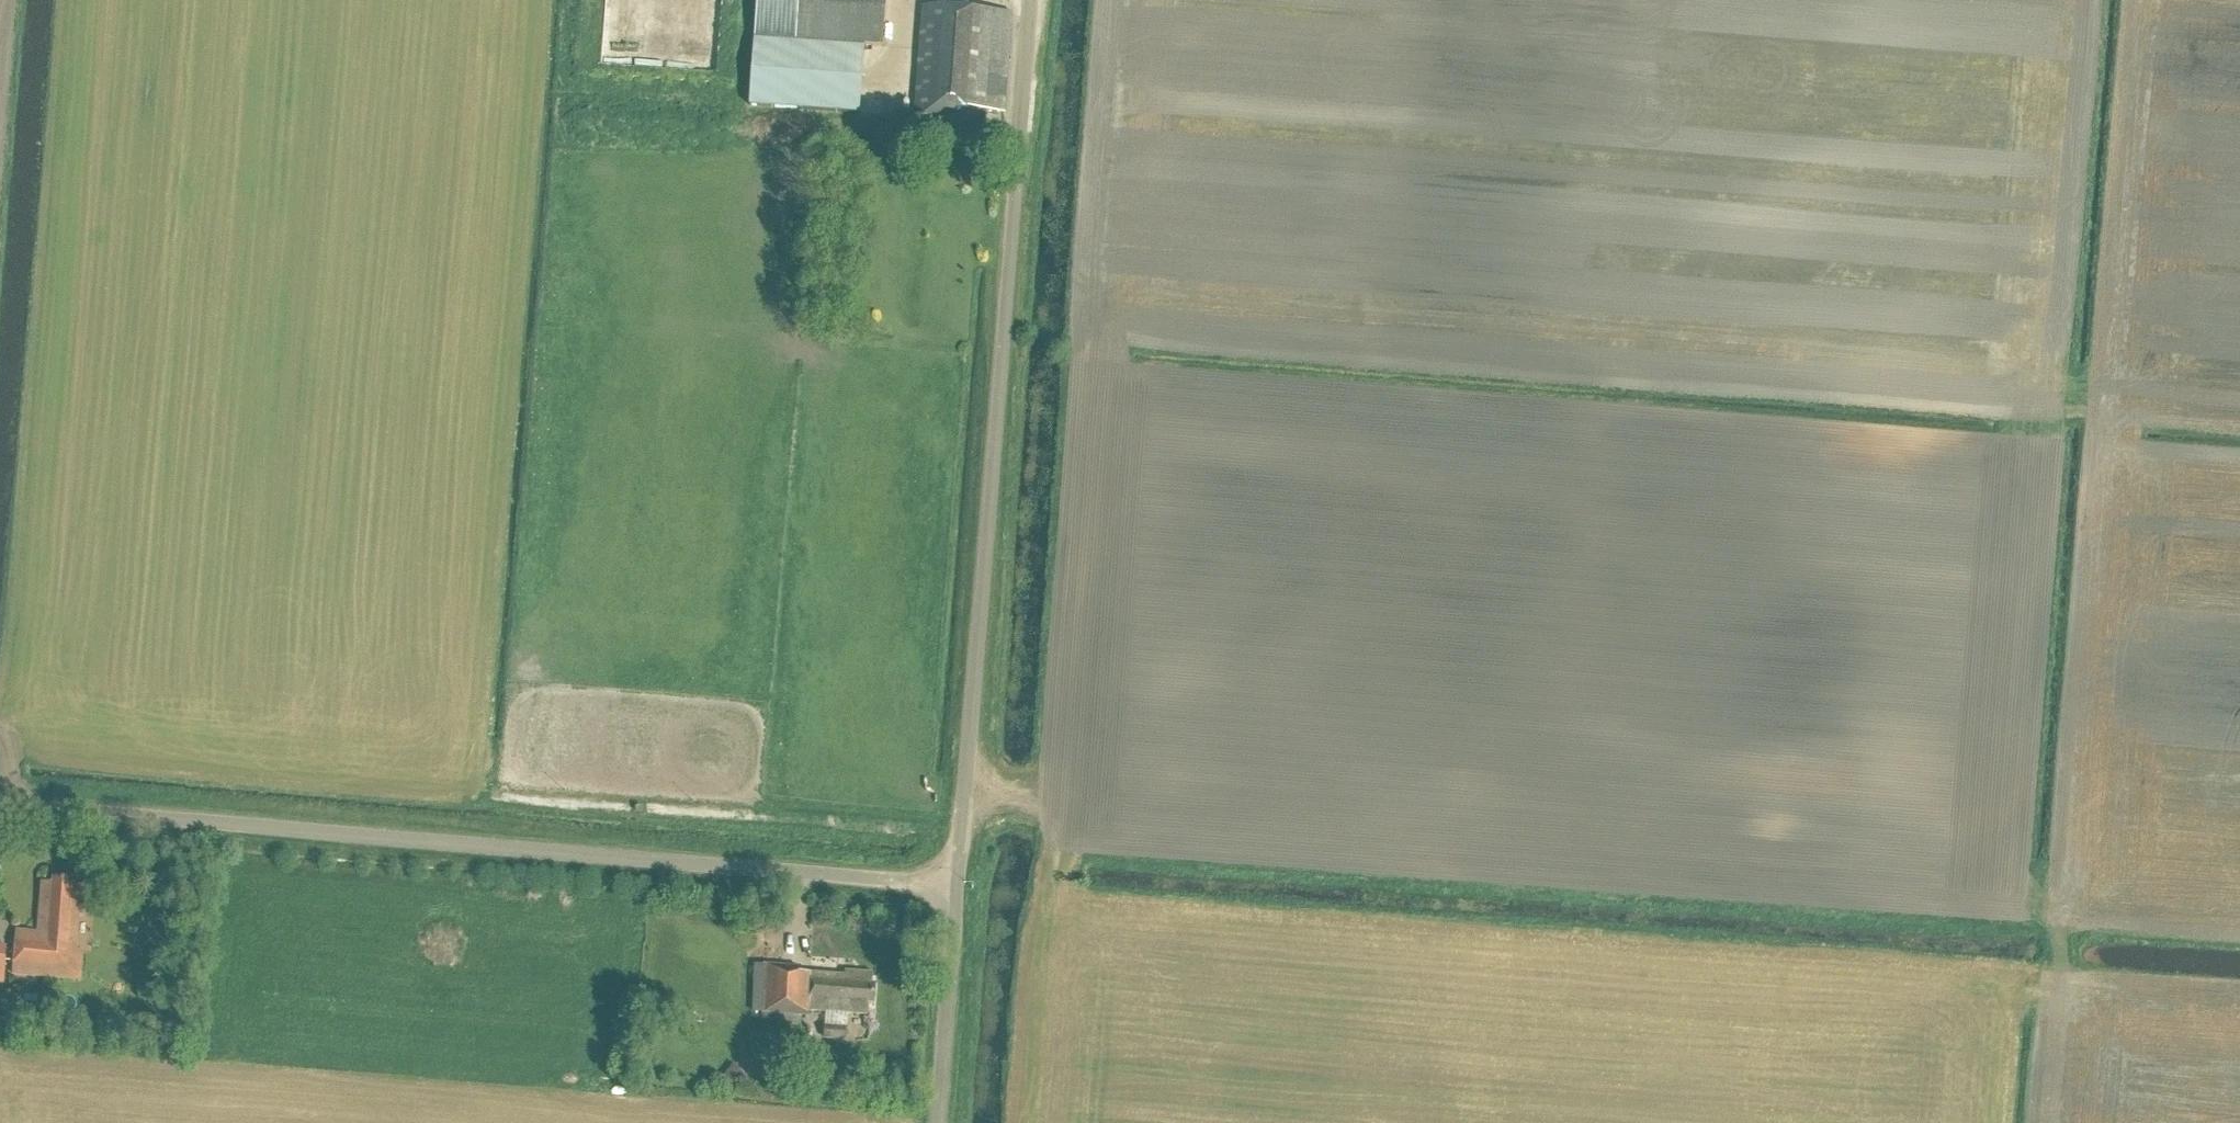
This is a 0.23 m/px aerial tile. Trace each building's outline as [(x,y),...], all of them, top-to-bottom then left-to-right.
[(749,106),(860,114),(865,46),(882,47),(885,0),(757,0),(749,106)] [(941,119),(939,149),(983,152),(986,112),(1004,114),(1011,13),(922,7),(915,117),(941,119)] [(53,885),(42,884),(39,933),(17,931),(14,975),(81,980),(83,953),(77,953),(80,915),(84,915),(86,887),(74,886),(74,881),(54,880),(53,885)] [(768,966),(757,965),(754,1012),(764,1013),(768,966)] [(846,1040),(847,1014),(871,1016),(872,1005),(875,1005),(876,987),(872,987),(873,974),(852,973),(852,978),(799,974),(799,969),(768,966),(764,1013),(809,1017),(809,1011),(826,1013),(824,1039),(846,1040)] [(719,1083),(734,1094),(748,1077),(733,1065),(719,1083)]
